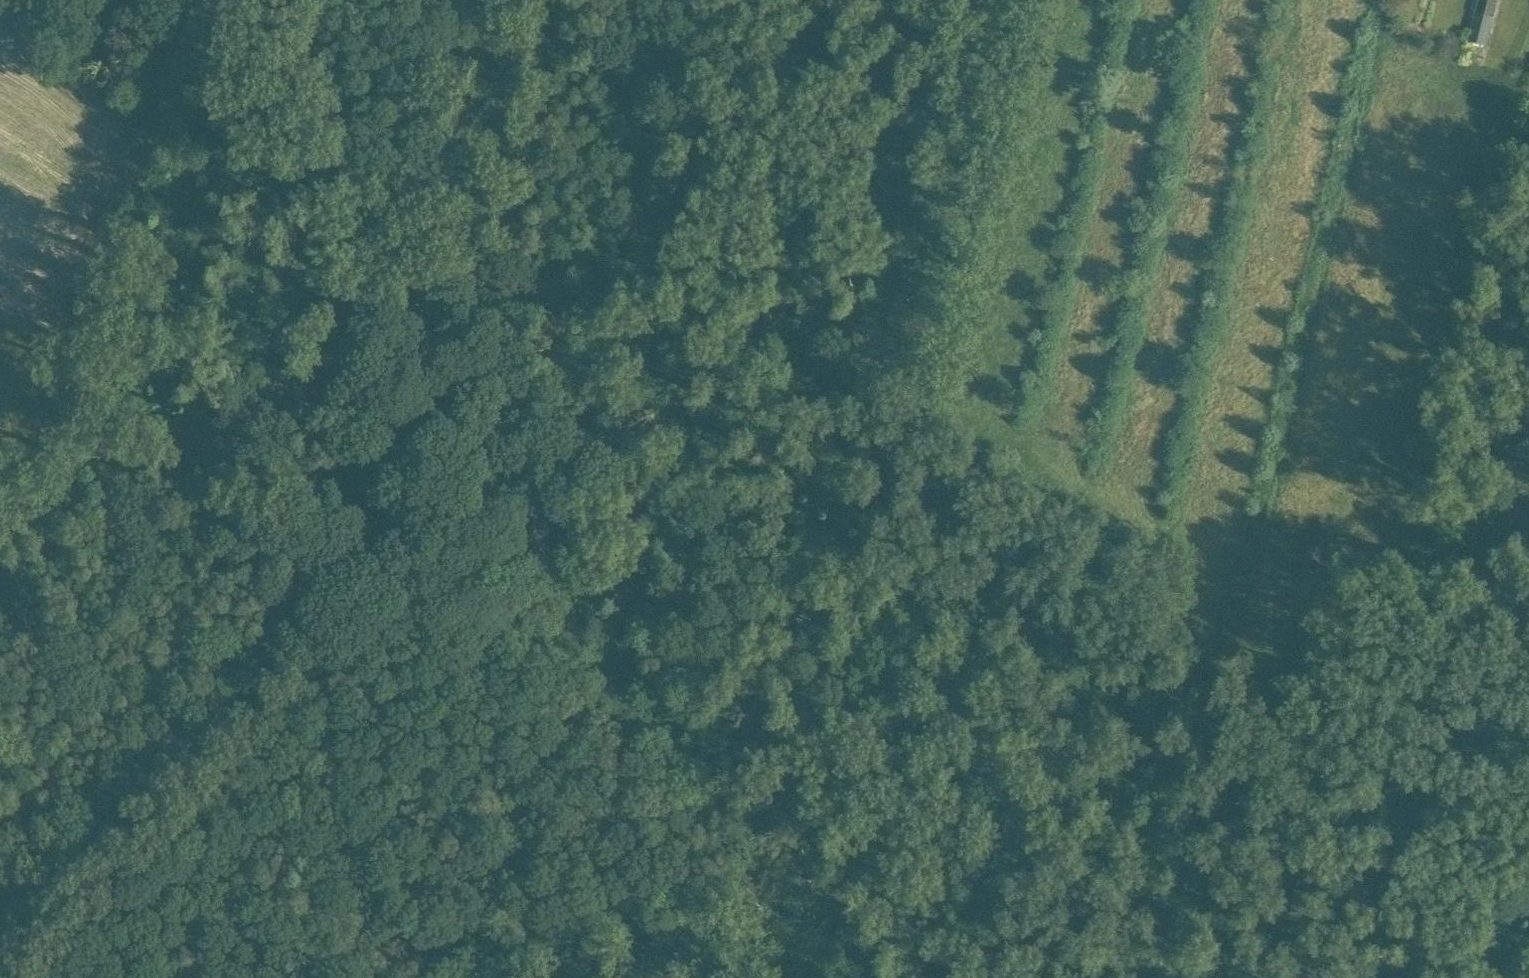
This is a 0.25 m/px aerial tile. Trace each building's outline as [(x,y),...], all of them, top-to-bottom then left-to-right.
[(1482,54),(1497,0),(1480,0),(1467,50),(1482,54)]
